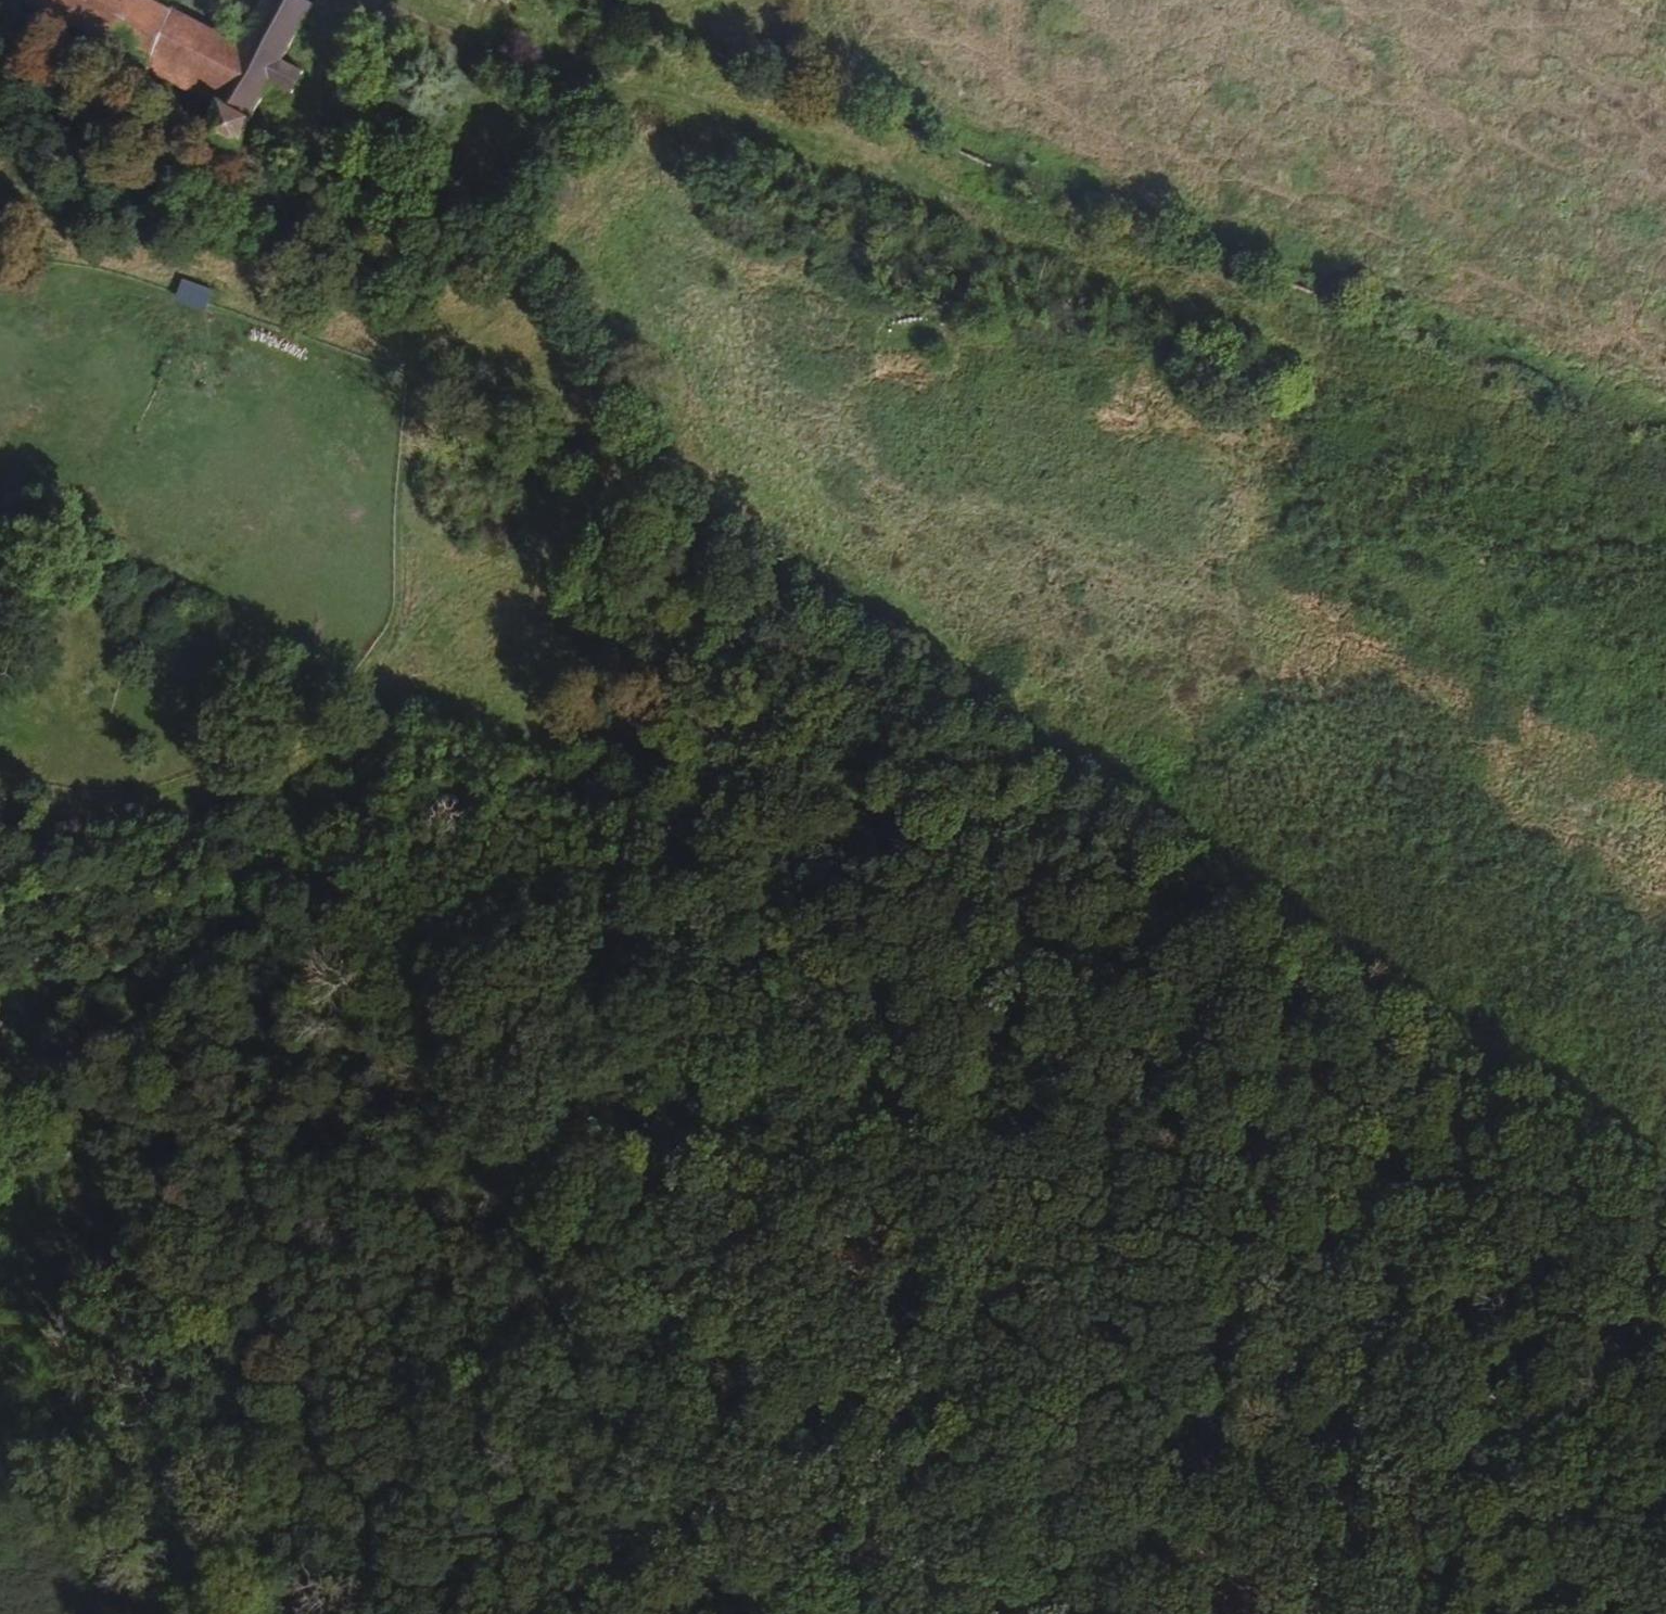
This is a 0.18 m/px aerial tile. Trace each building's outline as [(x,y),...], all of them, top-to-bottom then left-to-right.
[(144,0),(22,0),(122,50),(147,2),(144,0)] [(290,8),(275,0),(232,0),(213,35),(188,100),(173,131),(213,152),(249,84),(273,97),(283,78),(260,65),(290,8)] [(213,35),(147,2),(122,50),(120,56),(188,100),(213,35)] [(273,97),(249,84),(226,127),(250,140),(273,97)] [(184,280),(175,302),(206,314),(215,292),(184,280)]
